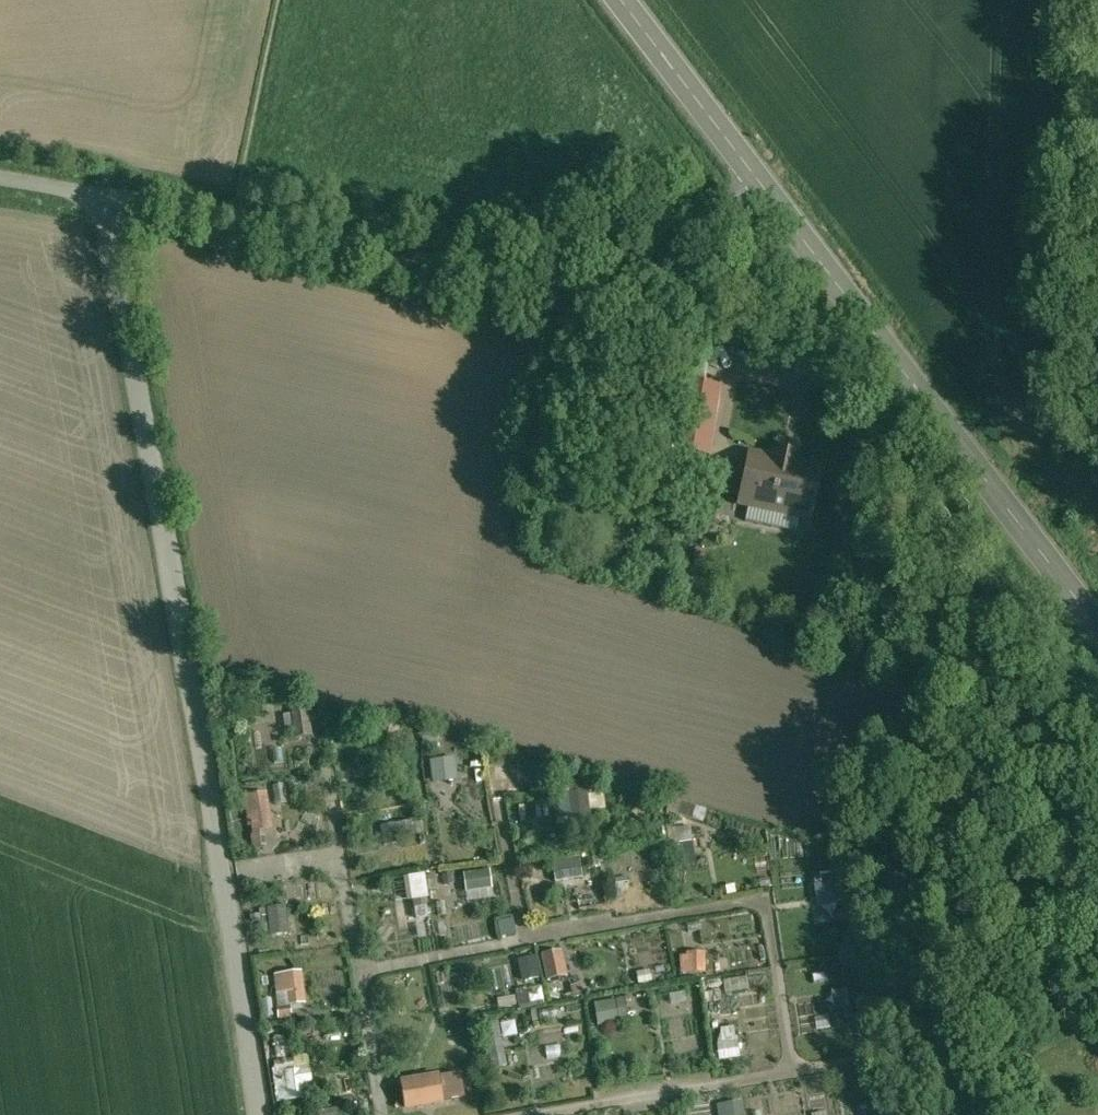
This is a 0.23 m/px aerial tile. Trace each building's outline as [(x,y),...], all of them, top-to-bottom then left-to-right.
[(708,362),(683,357),(682,365),(669,363),(664,396),(677,398),(668,450),(655,448),(650,474),(641,473),(640,484),(683,491),(689,454),(711,458),(722,387),(705,383),(708,362)] [(800,460),(773,454),(772,459),(752,455),(741,504),(747,505),(743,521),(803,534),(807,517),(809,518),(819,469),(799,465),(800,460)] [(310,710),(288,712),(289,737),(312,736),(310,710)] [(452,757),(453,779),(462,779),(461,757),(452,757)] [(437,780),(453,779),(452,758),(436,759),(437,780)] [(559,793),(561,816),(610,813),(608,790),(559,793)] [(274,791),(251,793),(254,845),(266,845),(265,828),(276,827),(274,791)] [(384,826),(388,844),(421,837),(417,818),(384,826)] [(687,866),(700,863),(695,839),(682,842),(687,866)] [(559,859),(563,882),(590,878),(586,855),(559,859)] [(470,870),(473,900),(499,898),(497,868),(470,870)] [(436,896),(432,873),(410,877),(414,900),(436,896)] [(823,906),(845,900),(839,878),(817,884),(823,906)] [(585,904),(608,898),(605,888),(583,895),(585,904)] [(273,907),(275,935),(295,934),(293,905),(273,907)] [(555,980),(574,976),(568,949),(548,954),(555,980)] [(522,1005),(548,1003),(544,956),(525,957),(528,989),(520,990),(522,1005)] [(280,1006),(310,1004),(309,971),(279,972),(280,1006)] [(630,996),(598,1002),(603,1025),(635,1019),(630,996)] [(508,1021),(492,1022),(494,1067),(510,1067),(508,1021)] [(724,1028),(726,1057),(743,1056),(741,1027),(724,1028)] [(561,1054),(558,1030),(529,1034),(537,1086),(562,1083),(559,1062),(546,1064),(545,1056),(561,1054)] [(310,1099),(309,1082),(318,1081),(317,1068),(281,1071),(283,1101),(310,1099)] [(460,1069),(461,1100),(472,1100),(470,1068),(460,1069)] [(431,1078),(402,1083),(406,1108),(435,1103),(431,1078)] [(780,1096),(753,1096),(752,1114),(779,1114),(780,1096)] [(804,1097),(782,1100),(784,1114),(806,1114),(804,1097)] [(722,1114),(749,1114),(747,1099),(721,1102),(722,1114)]
